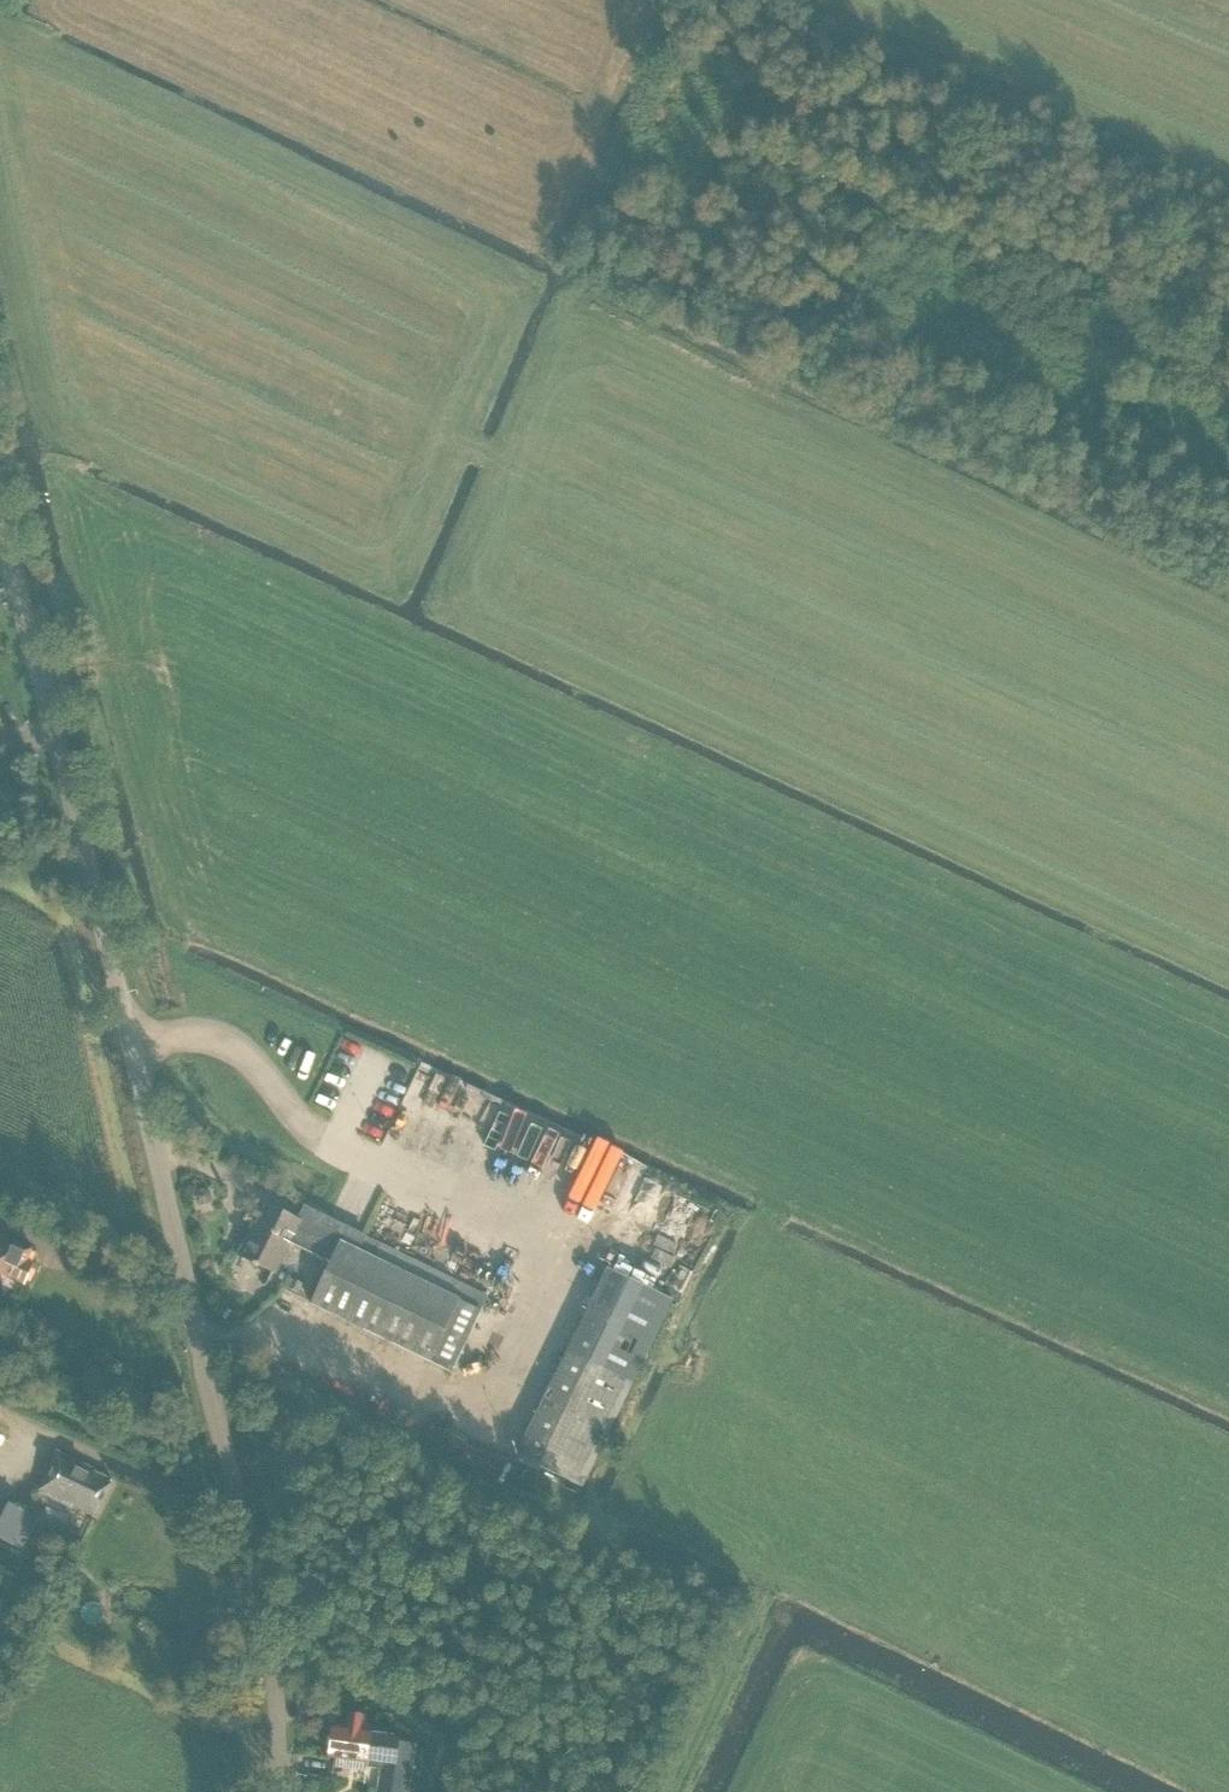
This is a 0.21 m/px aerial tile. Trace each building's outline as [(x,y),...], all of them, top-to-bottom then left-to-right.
[(541,1153),(548,1134),(505,1119),(493,1152),(521,1162),(527,1147),(541,1153)] [(583,1185),(592,1162),(579,1158),(570,1180),(583,1185)] [(311,1234),(297,1227),(300,1221),(267,1204),(251,1236),(248,1235),(239,1255),(275,1273),(290,1241),(331,1262),(312,1303),(430,1361),(467,1284),(349,1225),(348,1228),(321,1214),(311,1234)] [(34,1264),(27,1261),(33,1248),(15,1240),(13,1243),(0,1237),(0,1273),(0,1272),(24,1284),(34,1264)] [(584,1486),(634,1383),(674,1300),(607,1268),(567,1350),(517,1453),(584,1486)] [(96,1515),(113,1481),(94,1471),(95,1469),(57,1451),(38,1490),(76,1508),(77,1507),(96,1515)] [(27,1513),(0,1499),(0,1538),(12,1544),(27,1513)] [(316,1721),(341,1724),(343,1706),(318,1703),(316,1721)] [(340,1757),(339,1764),(352,1766),(353,1759),(368,1762),(369,1749),(385,1751),(379,1791),(406,1791),(407,1783),(411,1784),(416,1744),(387,1740),(388,1735),(372,1732),(372,1731),(363,1730),(365,1715),(349,1713),(347,1727),(334,1725),(330,1756),(340,1757)]
